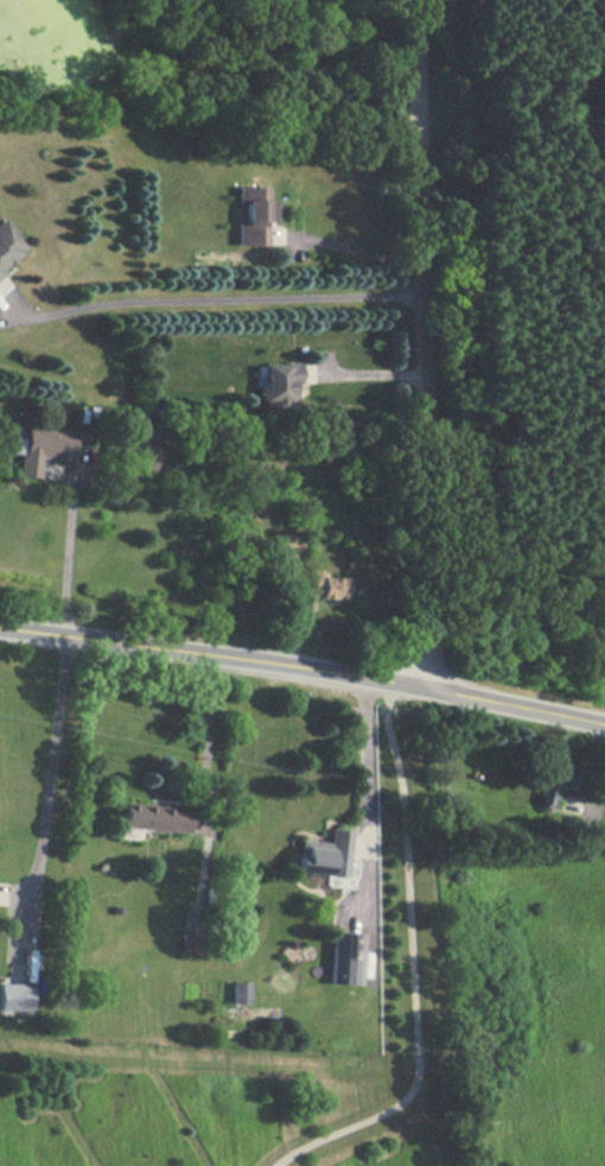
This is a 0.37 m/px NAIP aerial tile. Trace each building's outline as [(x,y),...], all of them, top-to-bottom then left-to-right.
[(233,246),(263,246),(263,226),(270,226),(270,201),(265,201),(265,189),(234,189),(233,246)] [(25,251),(0,221),(0,271),(25,251)] [(255,404),(295,404),(295,366),(255,366),(255,404)] [(14,476),(36,479),(38,458),(66,462),(70,432),(20,426),(14,476)] [(340,600),(340,575),(307,575),(307,600),(340,600)] [(558,810),(561,792),(572,794),(575,771),(555,767),(554,778),(541,775),(535,806),(558,810)] [(114,829),(183,835),(185,810),(115,804),(114,829)] [(289,872),(343,877),(348,831),(326,829),(324,843),(293,841),(289,872)] [(357,986),(359,934),(329,933),(327,986),(357,986)] [(0,986),(0,1014),(28,1014),(28,986),(0,986)] [(246,986),(229,986),(229,1003),(246,1003),(246,986)]
